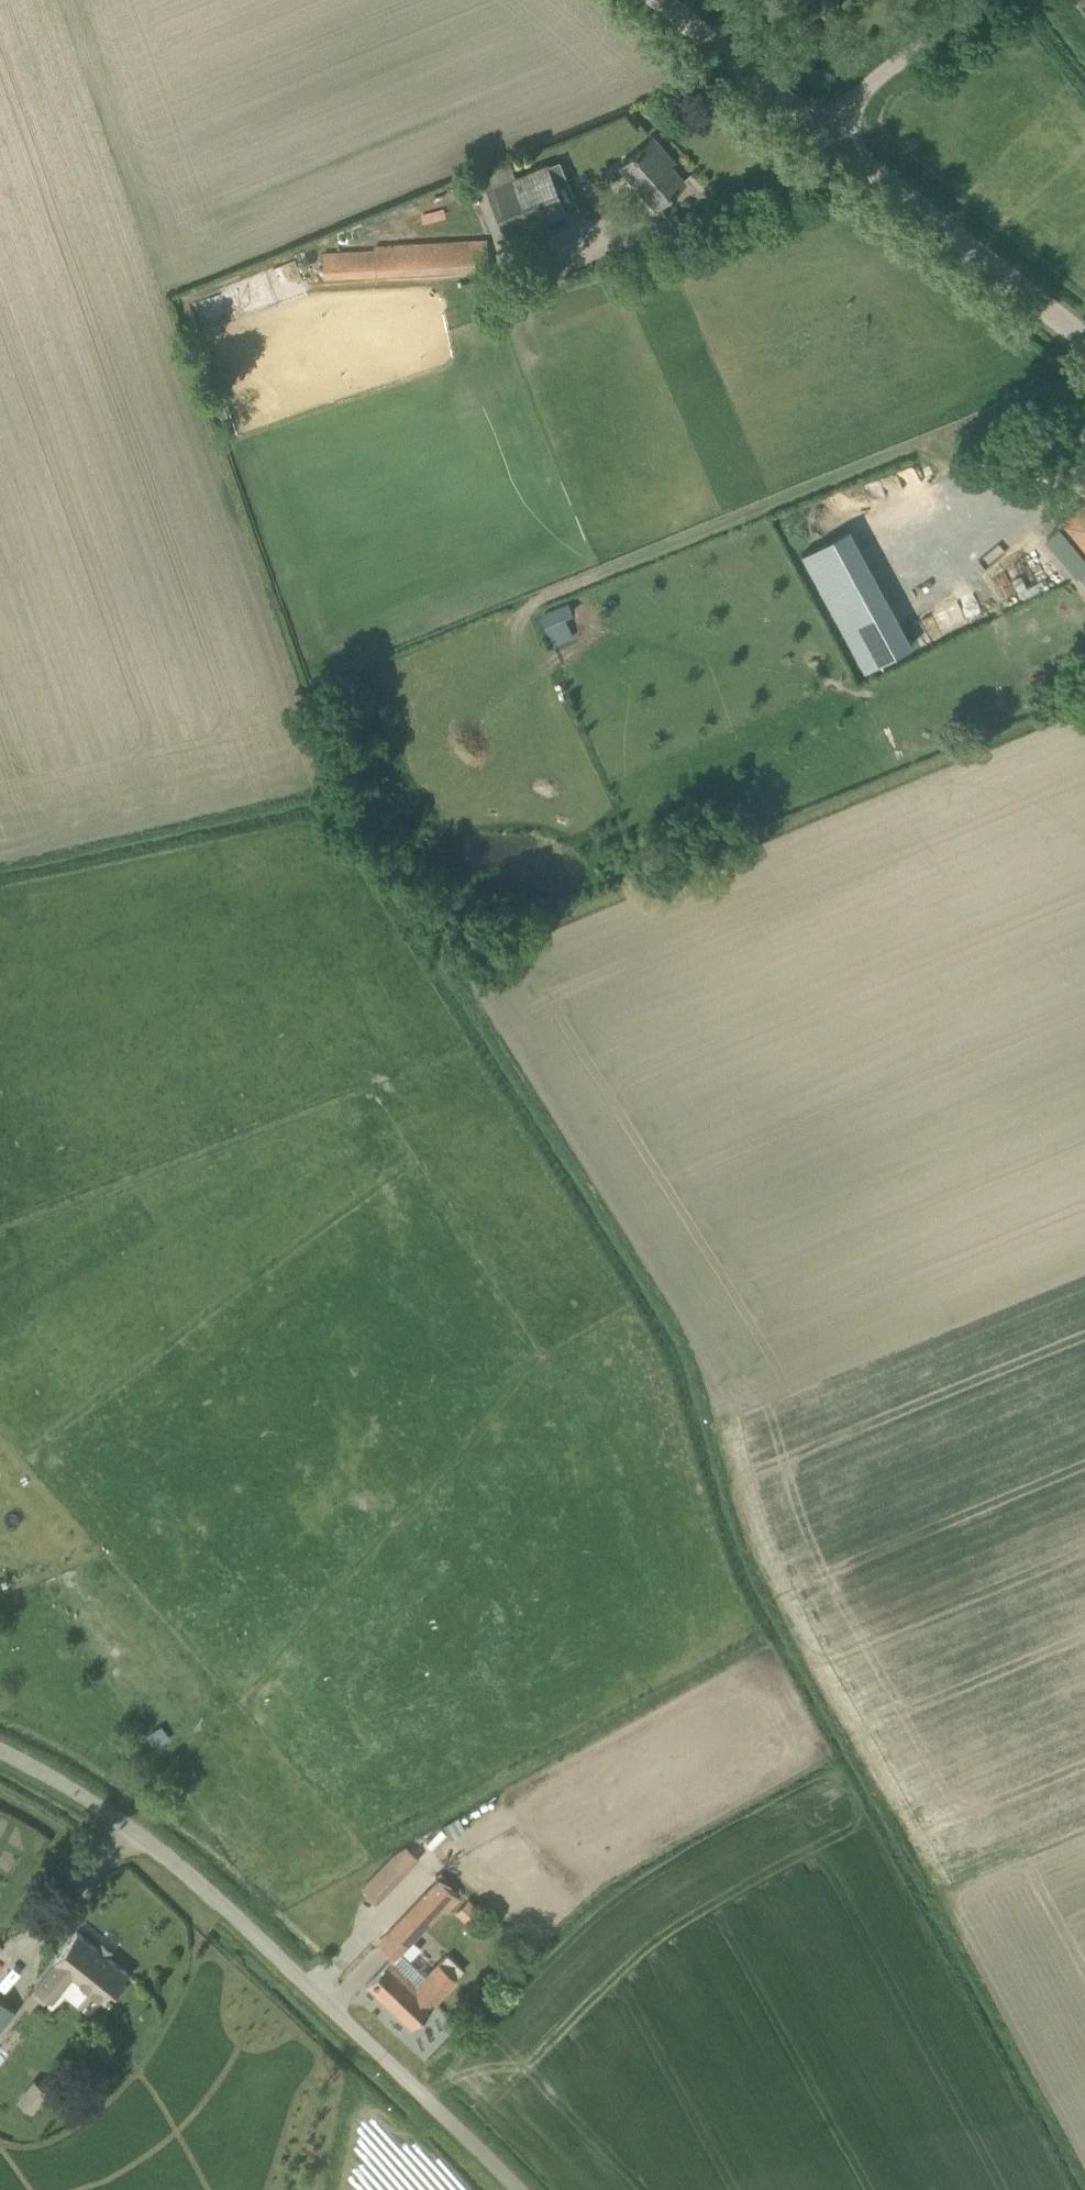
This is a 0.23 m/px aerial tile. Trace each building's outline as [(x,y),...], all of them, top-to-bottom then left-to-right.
[(657,205),(685,180),(662,154),(666,150),(653,136),(622,164),(657,205)] [(568,213),(567,211),(548,165),(547,163),(516,176),(487,188),(508,239),(568,213)] [(325,278),(487,269),(486,240),(376,246),(376,250),(323,252),(325,278)] [(1059,523),(1084,555),(1084,502),(1059,523)] [(1042,537),(1074,577),(1078,575),(1084,569),(1084,555),(1059,523),(1042,537)] [(910,645),(854,526),(803,549),(860,669),(910,645)] [(554,645),(573,637),(565,617),(573,614),(569,604),(542,615),(554,645)] [(394,1856),(391,1859),(404,1871),(418,1857),(407,1847),(394,1856)] [(377,1900),(397,1879),(383,1867),(364,1888),(377,1900)] [(395,1955),(396,1955),(399,1952),(401,1954),(444,1908),(447,1910),(459,1897),(438,1879),(427,1892),(426,1891),(381,1941),(395,1955)] [(467,1923),(481,1909),(469,1897),(455,1911),(467,1923)] [(114,1989),(127,1973),(128,1972),(78,1931),(64,1948),(33,1985),(53,2002),(75,1977),(104,2002),(114,1989)] [(396,1955),(395,1955),(390,1961),(369,1983),(413,2024),(433,2003),(433,2002),(455,1979),(439,1963),(426,1977),(401,1954),(399,1952),(396,1955)] [(13,2010),(0,1999),(0,2026),(13,2010)]
